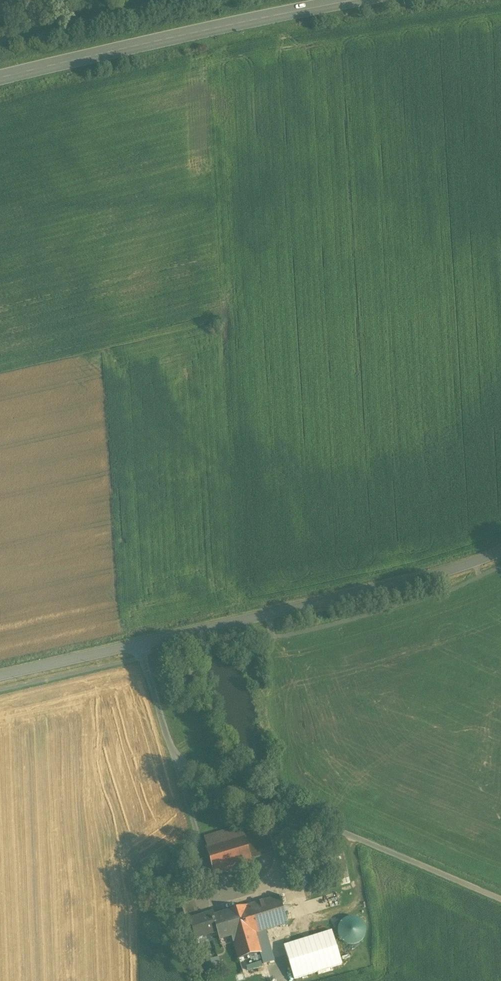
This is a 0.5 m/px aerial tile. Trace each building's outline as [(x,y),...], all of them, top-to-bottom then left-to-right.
[(241,826),(203,837),(213,874),(275,856),(267,829),(243,835),(241,826)] [(225,913),(214,917),(218,932),(220,940),(232,936),(238,959),(260,953),(263,964),(273,961),(265,930),(288,924),(279,896),(225,912),(225,913)] [(186,921),(190,921),(190,920),(200,917),(195,900),(181,904),(186,921)] [(195,939),(218,932),(214,917),(213,913),(200,917),(190,920),(190,921),(195,939)] [(344,943),(348,944),(352,945),(356,944),(360,942),(362,940),(365,936),(366,932),(365,928),(364,925),(362,921),(359,919),(355,917),(351,917),(347,918),(344,919),(341,922),(339,925),(338,929),(338,933),(339,937),(341,940),(344,943)] [(290,933),(276,937),(288,976),(302,971),(290,933)] [(218,958),(206,962),(208,971),(221,967),(218,958)]
